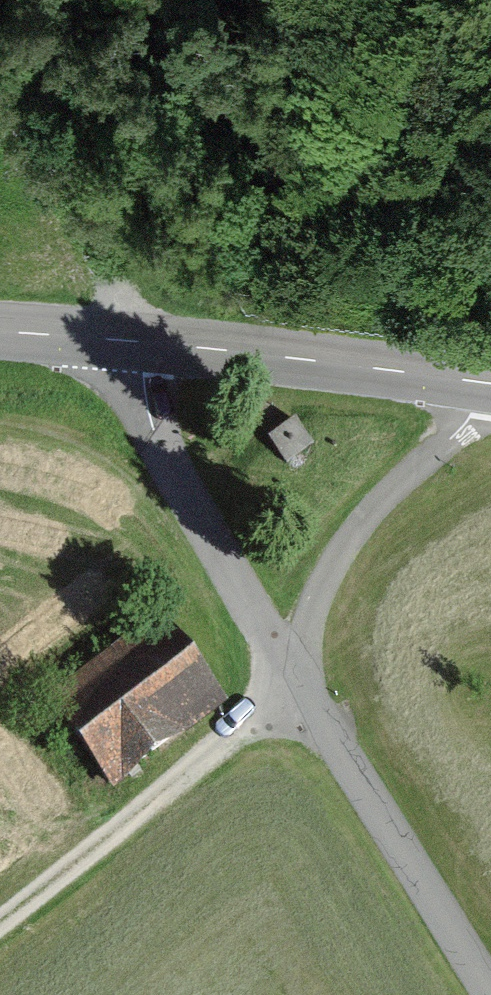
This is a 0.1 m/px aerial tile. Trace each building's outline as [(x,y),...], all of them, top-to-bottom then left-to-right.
[(57,689),(112,779),(235,704),(180,613),(57,689)]
